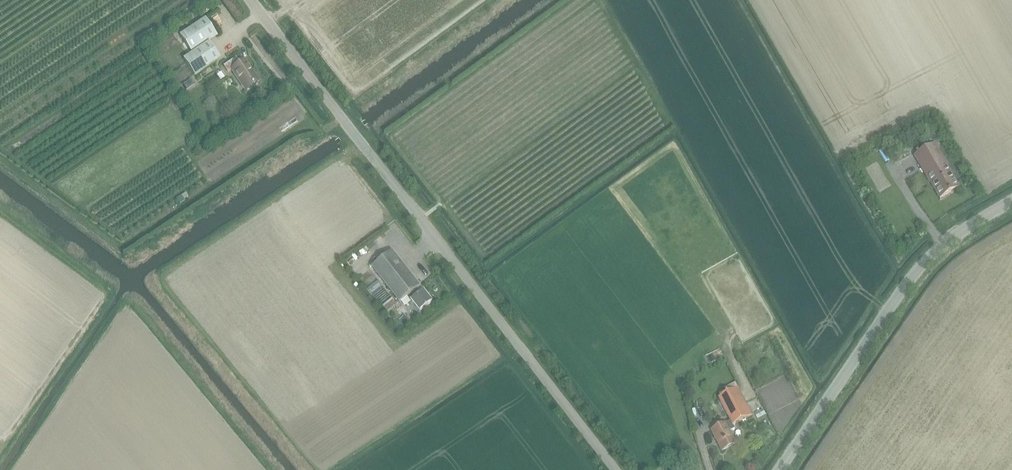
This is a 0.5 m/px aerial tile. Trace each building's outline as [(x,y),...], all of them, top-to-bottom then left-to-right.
[(217,36),(206,20),(205,18),(180,35),(192,53),(183,59),(195,76),(220,59),(209,42),(217,36)] [(236,57),(224,66),(228,72),(231,70),(246,91),(260,82),(245,60),(240,63),(236,57)] [(959,188),(958,188),(950,173),(942,161),(933,146),(915,157),(916,160),(916,159),(919,164),(920,166),(923,171),(926,177),(927,177),(928,179),(927,179),(940,200),(959,188)] [(420,310),(433,300),(394,250),(373,266),(401,302),(409,295),(420,310)] [(388,311),(398,304),(393,298),(384,305),(388,311)] [(731,420),(712,430),(723,450),(736,444),(730,431),(735,429),(733,425),(752,415),(738,389),(719,398),(731,420)]
